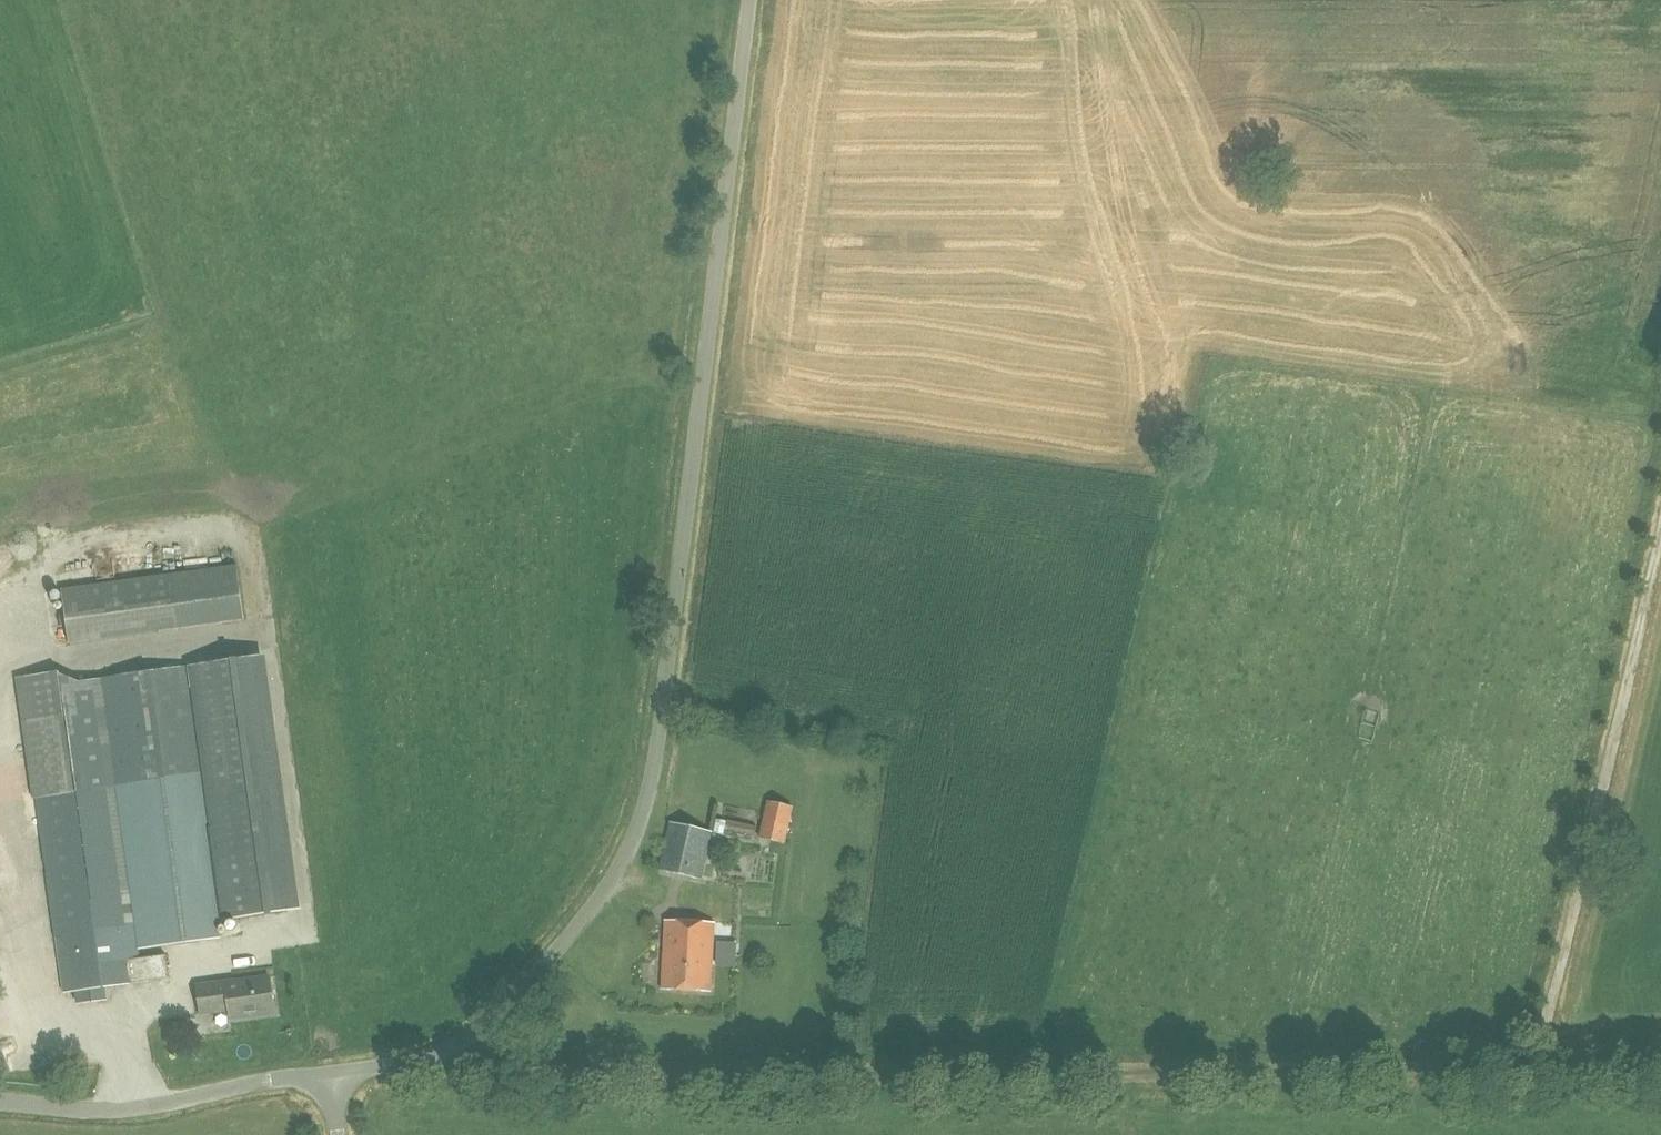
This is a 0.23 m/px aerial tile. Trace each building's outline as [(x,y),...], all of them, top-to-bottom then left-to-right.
[(237,565),(171,574),(61,589),(69,642),(244,618),(237,565)] [(252,655),(188,664),(223,919),(287,910),(252,655)] [(184,685),(140,691),(136,660),(16,677),(22,720),(32,797),(36,797),(63,991),(181,975),(178,952),(139,957),(132,912),(146,911),(151,946),(219,937),(196,771),(184,685)] [(791,805),(768,800),(759,837),(783,842),(791,805)] [(699,879),(712,831),(670,821),(658,868),(699,879)] [(747,887),(748,908),(758,907),(757,886),(747,887)] [(711,991),(714,921),(665,919),(662,988),(711,991)] [(739,922),(720,921),(719,943),(738,944),(739,922)] [(229,1017),(274,1011),(269,976),(250,979),(250,980),(233,983),(232,980),(196,985),(200,1013),(228,1009),(229,1017)]
